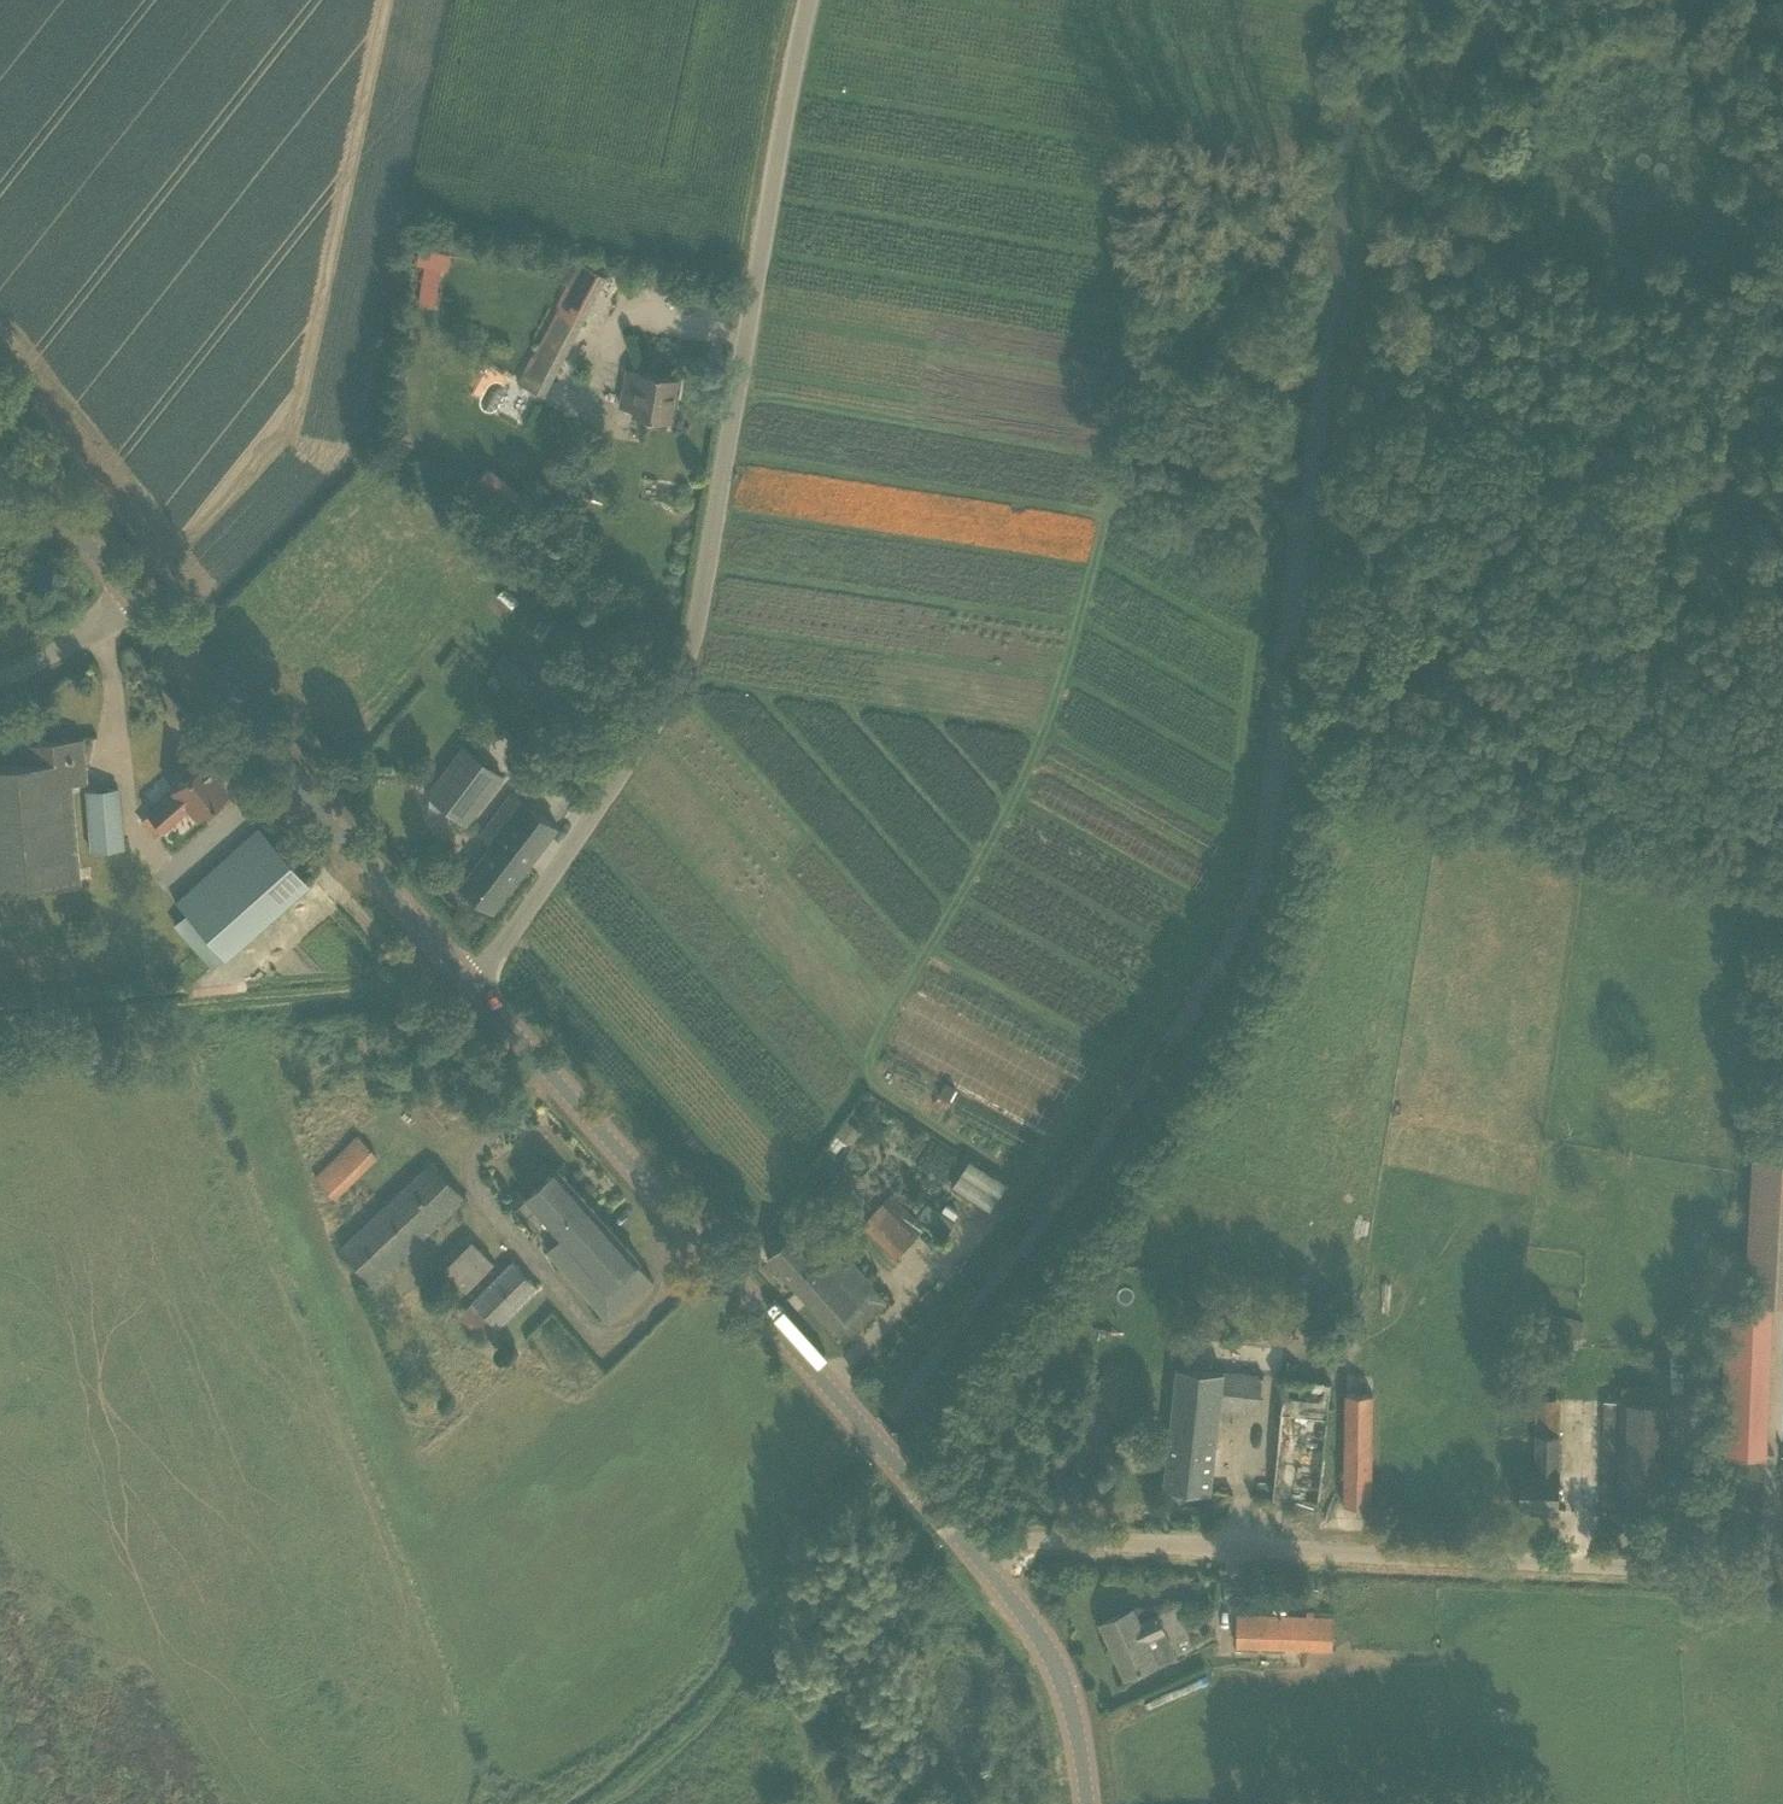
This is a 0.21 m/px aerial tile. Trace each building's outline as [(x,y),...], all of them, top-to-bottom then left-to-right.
[(435,306),(439,286),(423,283),(420,303),(435,306)] [(588,319),(560,305),(519,382),(547,396),(588,319)] [(672,420),(679,376),(641,370),(637,391),(625,389),(622,407),(634,409),(634,414),(672,420)] [(511,390),(501,410),(524,421),(533,400),(511,390)] [(476,477),(502,496),(512,483),(485,464),(476,477)] [(503,652),(491,668),(504,677),(516,662),(503,652)] [(82,737),(20,742),(22,763),(0,765),(0,887),(80,879),(70,782),(86,781),(82,737)] [(465,746),(429,794),(467,823),(503,775),(465,746)] [(198,816),(227,790),(202,762),(173,788),(174,788),(147,812),(162,829),(164,830),(189,806),(198,816)] [(91,850),(123,847),(118,787),(86,790),(91,850)] [(493,909),(559,824),(558,823),(557,824),(514,791),(482,834),(494,844),(462,885),(493,909)] [(224,957),(308,883),(259,826),(175,901),(185,912),(171,922),(213,967),(224,957)] [(426,1018),(413,1029),(421,1038),(434,1026),(426,1018)] [(957,1087),(946,1081),(939,1094),(950,1100),(957,1087)] [(337,1197),(380,1155),(359,1134),(316,1176),(337,1197)] [(965,1157),(952,1186),(992,1204),(1005,1176),(965,1157)] [(433,1160),(341,1246),(375,1282),(467,1196),(433,1160)] [(610,1320),(654,1280),(637,1261),(640,1259),(558,1167),(526,1195),(567,1242),(562,1246),(558,1241),(548,1249),(610,1320)] [(958,1224),(928,1202),(918,1216),(947,1238),(958,1224)] [(916,1236),(883,1203),(863,1223),(896,1256),(916,1236)] [(832,1326),(845,1340),(887,1301),(832,1240),(818,1253),(796,1229),(768,1256),(832,1326)] [(469,1281),(490,1261),(470,1240),(449,1260),(469,1281)] [(513,1260),(460,1313),(486,1340),(539,1287),(513,1260)] [(1165,1486),(1211,1491),(1220,1407),(1260,1411),(1263,1375),(1178,1366),(1165,1486)] [(1667,1511),(1670,1401),(1670,1385),(1622,1384),(1622,1400),(1606,1400),(1604,1509),(1667,1511)] [(1346,1392),(1345,1503),(1372,1504),(1373,1393),(1346,1392)] [(1523,1469),(1521,1507),(1559,1508),(1560,1470),(1559,1470),(1560,1434),(1537,1433),(1536,1469),(1523,1469)] [(1166,1632),(1158,1614),(1140,1622),(1133,1607),(1102,1621),(1126,1676),(1158,1661),(1148,1640),(1166,1632)] [(1274,1648),(1330,1649),(1334,1649),(1335,1613),(1238,1612),(1238,1646),(1262,1647),(1262,1646),(1273,1646),(1274,1648)]
